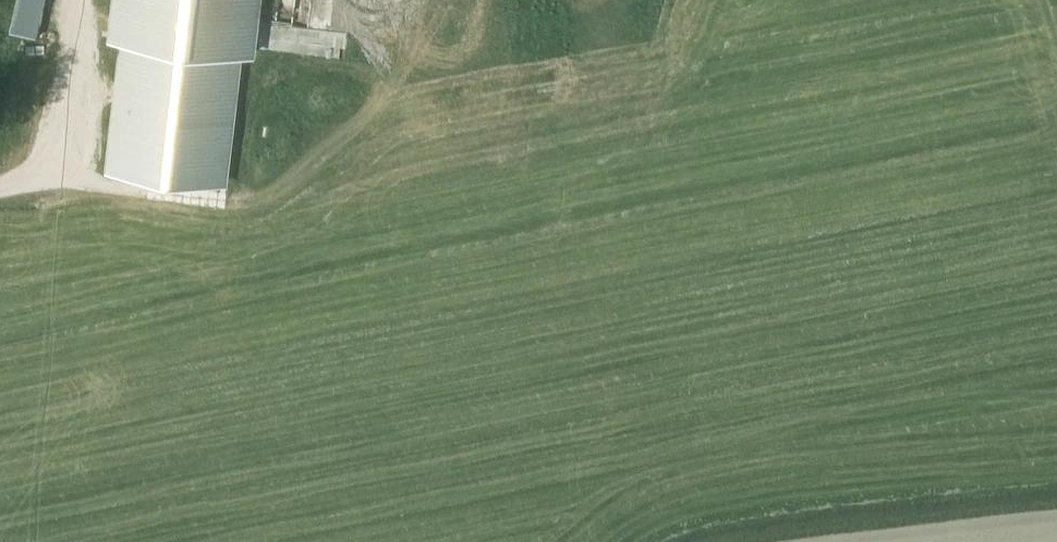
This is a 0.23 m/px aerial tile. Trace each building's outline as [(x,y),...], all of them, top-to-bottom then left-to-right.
[(112,39),(124,41),(109,171),(221,184),(242,0),(129,0),(128,8),(115,7),(112,39)]
